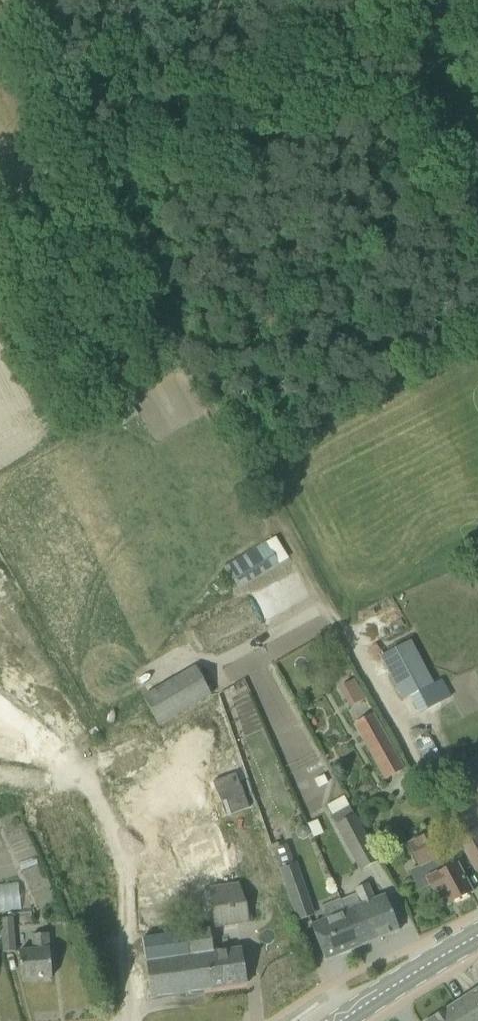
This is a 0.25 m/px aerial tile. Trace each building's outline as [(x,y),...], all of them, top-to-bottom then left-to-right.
[(266,543),(225,567),(237,587),(277,564),(266,543)] [(269,591),(278,611),(305,598),(296,578),(269,591)] [(379,657),(402,701),(433,685),(410,641),(379,657)] [(378,645),(369,650),(373,657),(382,653),(378,645)] [(142,698),(158,726),(211,695),(194,667),(142,698)] [(353,680),(345,685),(355,704),(364,699),(353,680)] [(217,703),(154,730),(179,787),(241,760),(217,703)] [(354,724),(385,780),(403,770),(371,714),(354,724)] [(150,737),(106,753),(152,886),(192,871),(186,853),(179,856),(172,836),(184,832),(150,737)] [(329,817),(360,872),(378,861),(348,806),(329,817)] [(473,871),(477,869),(477,833),(468,823),(452,832),(473,871)] [(407,845),(418,867),(409,871),(419,890),(428,885),(433,894),(440,891),(448,905),(472,893),(456,863),(442,870),(437,860),(445,856),(432,831),(407,845)] [(272,849),(296,921),(314,916),(296,863),(293,864),(287,844),(272,849)] [(238,884),(208,888),(213,931),(249,926),(246,906),(238,884)] [(344,910),(310,924),(325,960),(399,931),(385,894),(374,899),(368,884),(354,890),(356,895),(340,901),(344,910)] [(1,919),(3,953),(15,952),(12,918),(1,919)] [(211,928),(143,938),(146,962),(151,998),(247,984),(242,948),(214,952),(211,928)] [(32,949),(19,949),(21,980),(52,977),(49,935),(31,936),(32,949)] [(428,1020),(477,1020),(477,988),(428,1020)]
